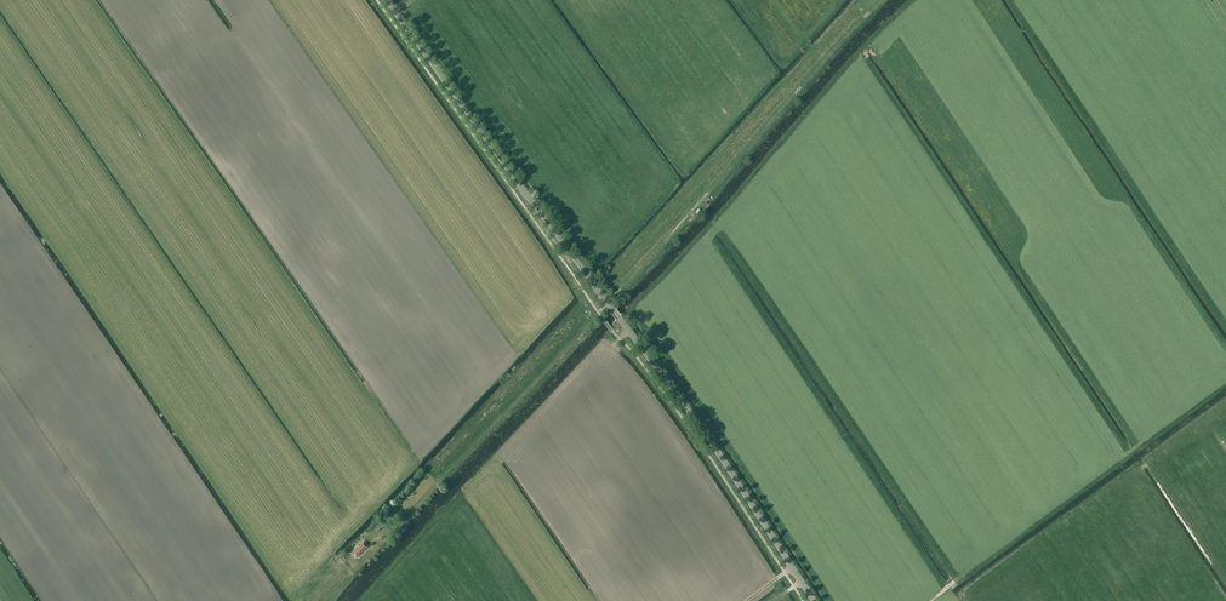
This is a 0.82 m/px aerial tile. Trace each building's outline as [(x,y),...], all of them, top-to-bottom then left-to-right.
[(363,542),(352,553),(356,557),(368,546),(363,542)]
